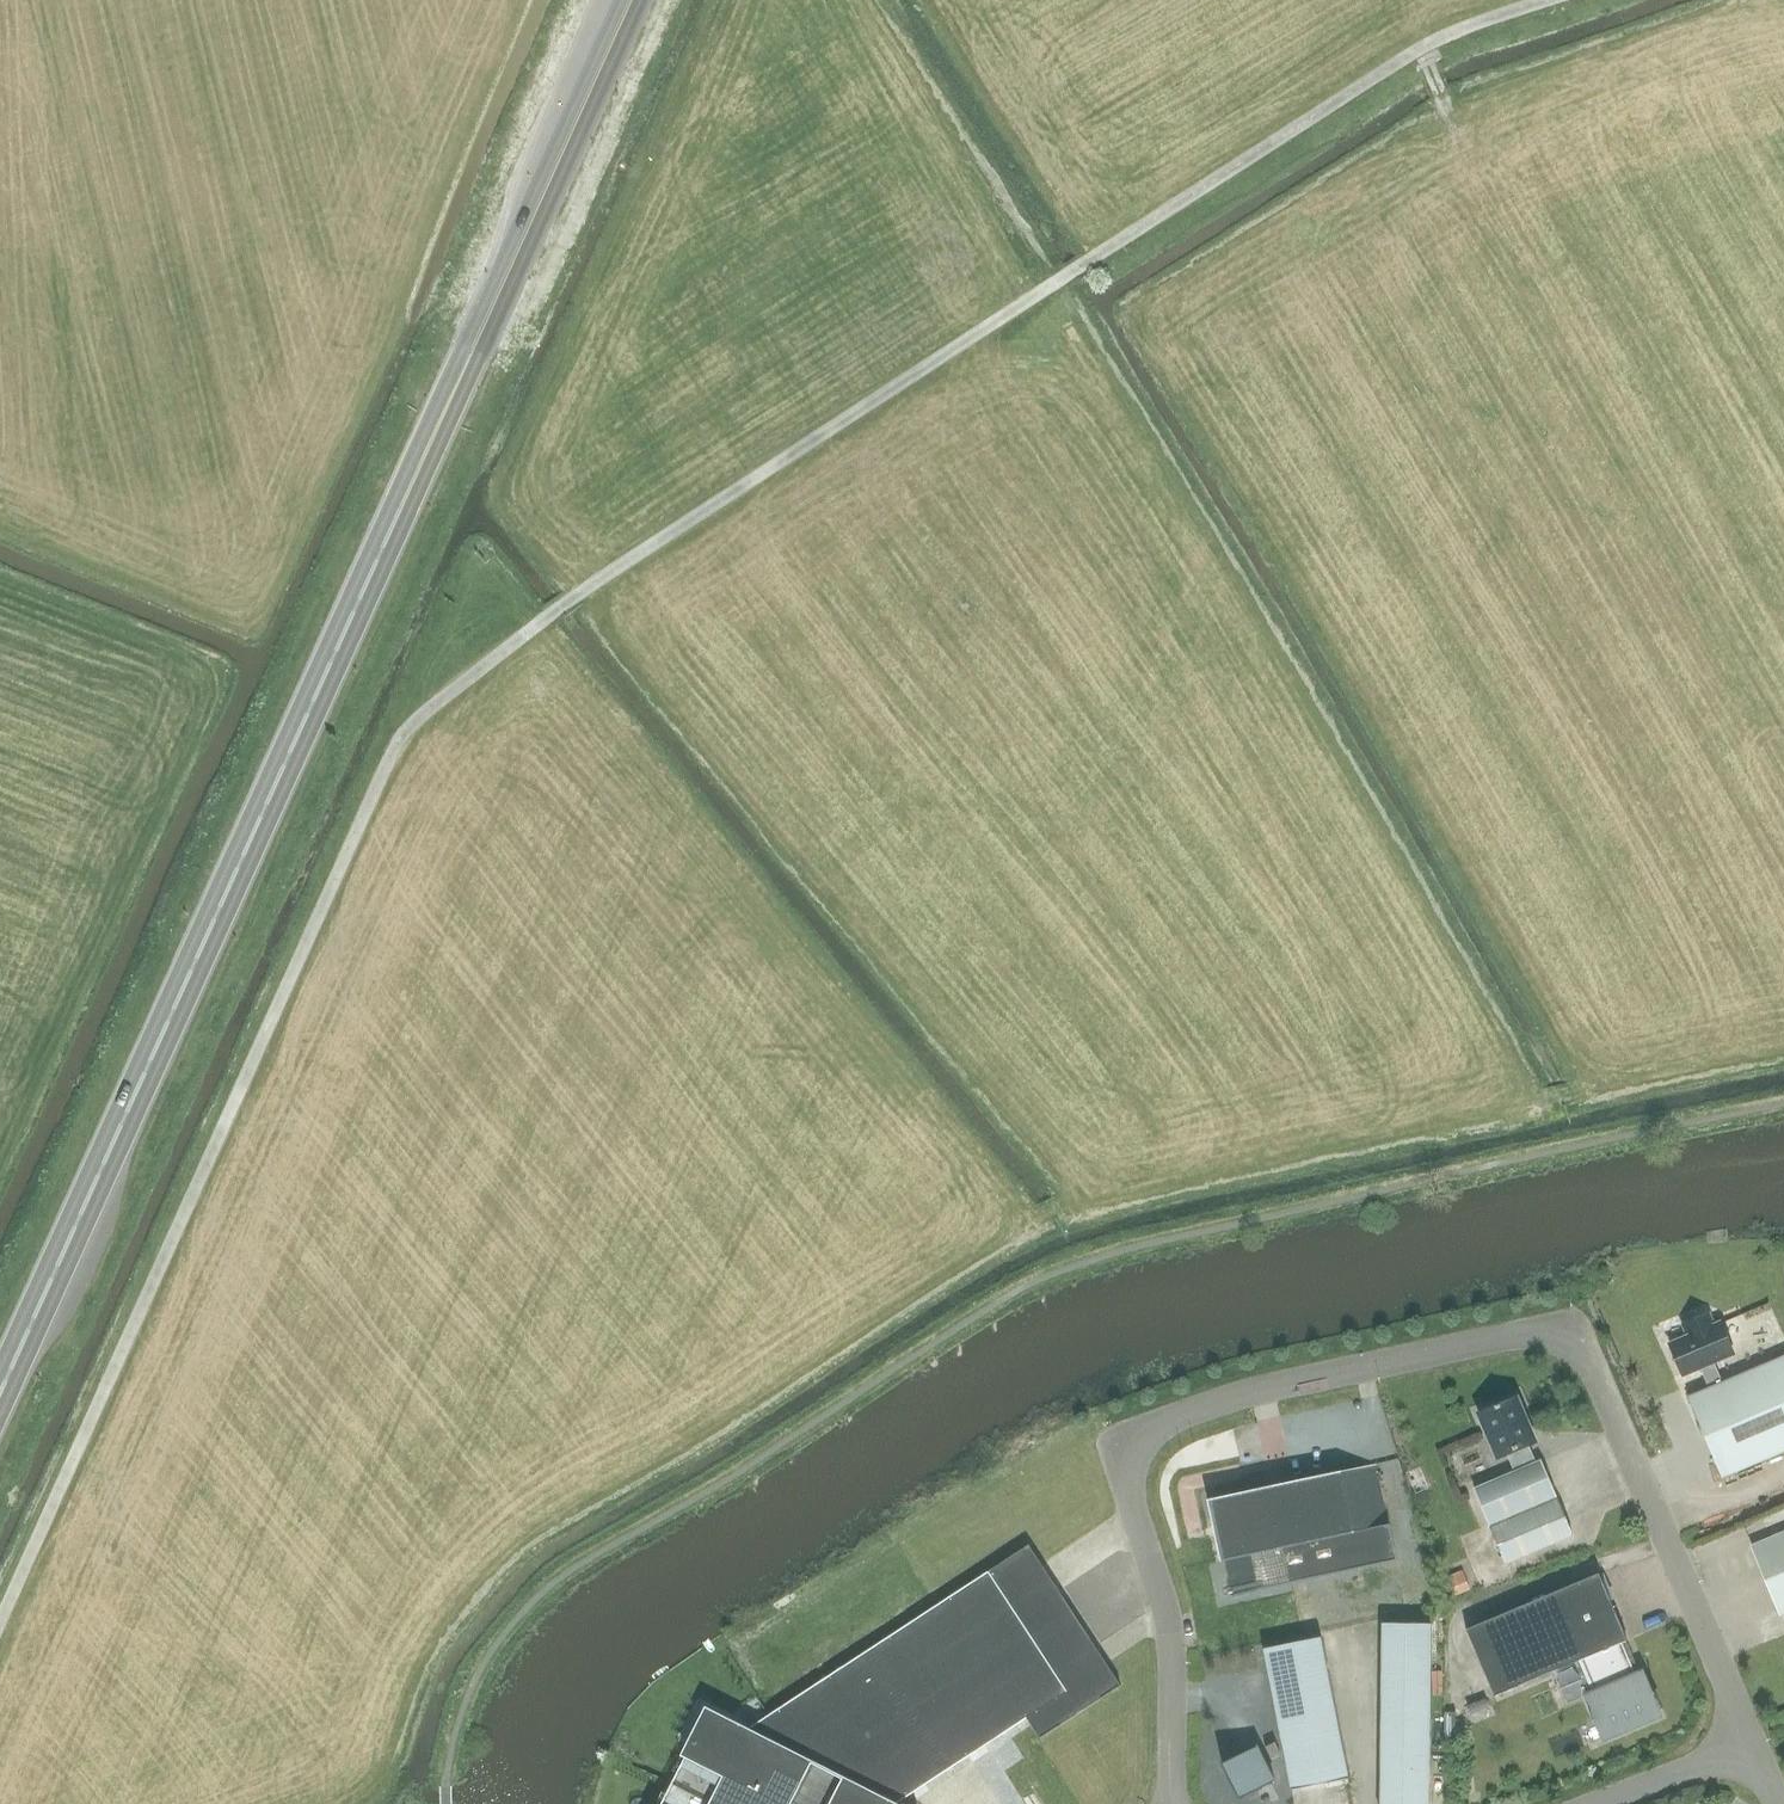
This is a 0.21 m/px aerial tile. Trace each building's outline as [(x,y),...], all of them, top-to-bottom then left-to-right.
[(1703,1372),(1712,1394),(1725,1388),(1716,1367),(1735,1359),(1723,1329),(1716,1332),(1711,1319),(1686,1329),(1691,1342),(1673,1350),(1685,1380),(1703,1372)] [(1725,1388),(1712,1394),(1692,1402),(1725,1482),(1783,1458),(1783,1364),(1725,1388)] [(1508,1454),(1530,1445),(1534,1443),(1515,1399),(1482,1413),(1501,1457),(1508,1454)] [(1530,1445),(1508,1454),(1515,1472),(1475,1489),(1491,1525),(1557,1497),(1542,1461),(1537,1463),(1530,1445)] [(1214,1504),(1234,1598),(1398,1563),(1379,1470),(1214,1504)] [(1491,1525),(1507,1563),(1574,1535),(1557,1497),(1491,1525)] [(1753,1547),(1781,1615),(1783,1613),(1783,1534),(1753,1547)] [(1032,1535),(980,1569),(984,1575),(929,1611),(921,1599),(889,1620),(897,1632),(849,1663),(845,1657),(806,1683),(810,1689),(750,1728),(707,1707),(658,1803),(900,1803),(898,1803),(1028,1718),(1041,1739),(1076,1716),(1082,1726),(1134,1692),(1115,1662),(1109,1666),(1052,1579),(1058,1575),(1032,1535)] [(1445,1580),(1453,1600),(1468,1594),(1461,1574),(1445,1580)] [(1595,1695),(1637,1678),(1622,1643),(1628,1641),(1600,1574),(1467,1630),(1495,1697),(1580,1661),(1595,1695)] [(1426,1628),(1377,1627),(1377,1651),(1426,1652),(1426,1628)] [(1315,1641),(1258,1652),(1286,1793),(1343,1782),(1315,1641)] [(1426,1652),(1377,1651),(1377,1675),(1426,1676),(1426,1652)] [(1426,1676),(1377,1675),(1377,1699),(1425,1700),(1426,1676)] [(1637,1678),(1595,1695),(1589,1698),(1606,1738),(1660,1716),(1643,1675),(1637,1678)] [(1425,1700),(1377,1699),(1376,1724),(1425,1724),(1425,1700)] [(1376,1724),(1375,1803),(1424,1803),(1425,1724),(1376,1724)] [(1251,1750),(1211,1768),(1229,1803),(1267,1783),(1251,1750)]
